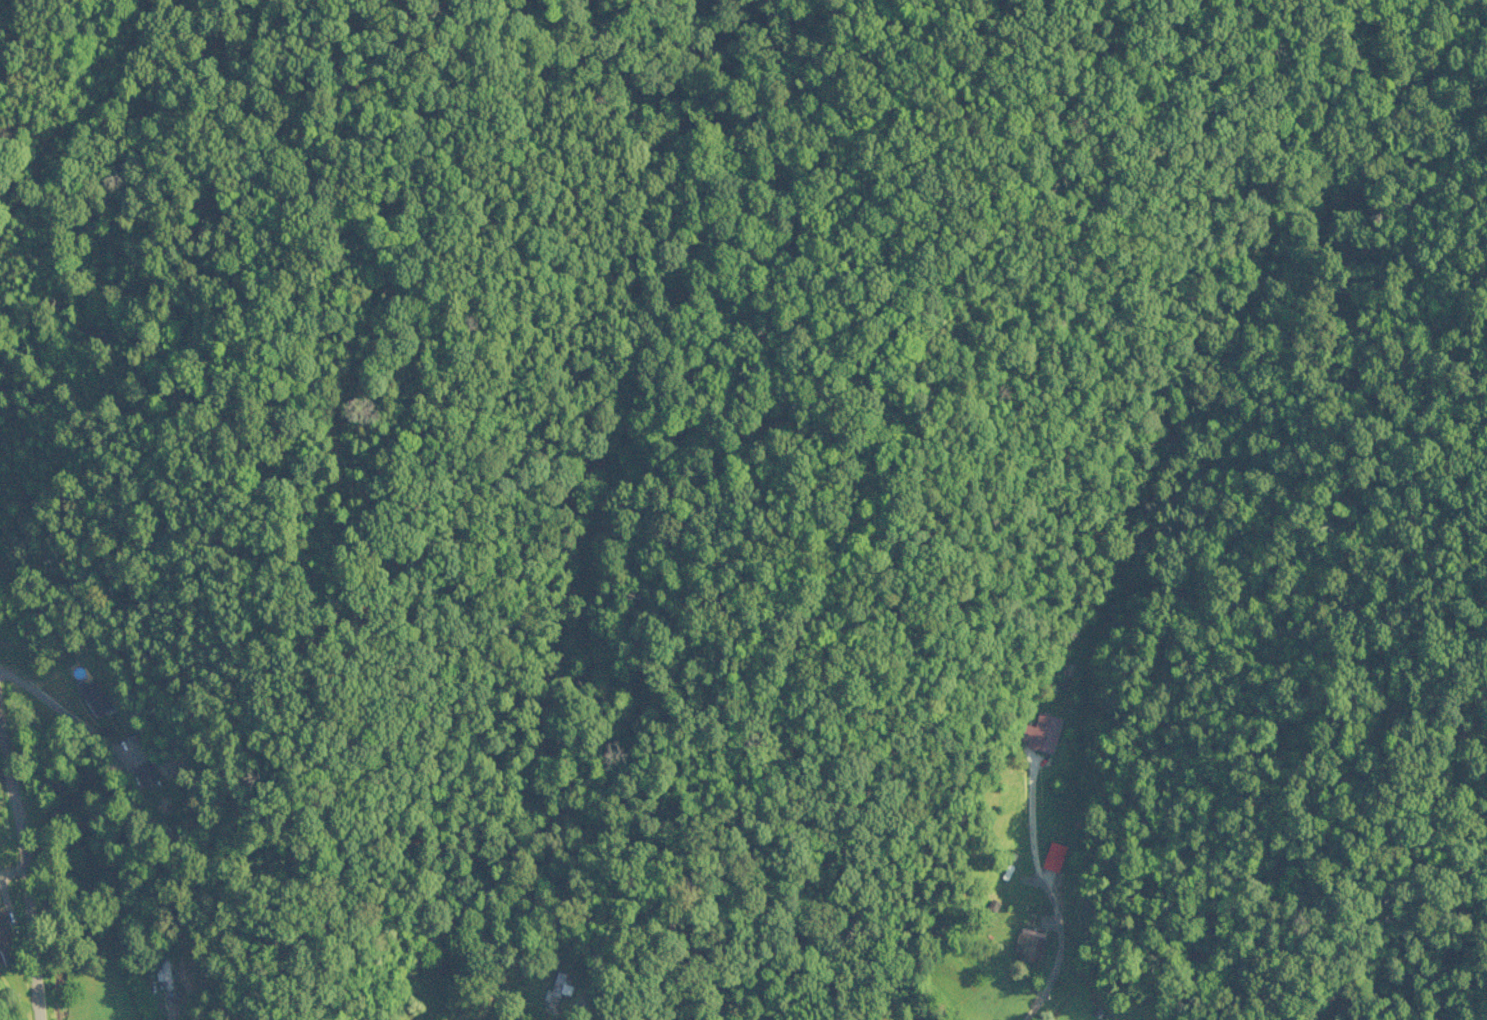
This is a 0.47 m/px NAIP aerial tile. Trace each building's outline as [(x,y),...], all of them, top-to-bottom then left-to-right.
[(1046,754),(1055,719),(1033,713),(1029,728),(1020,726),(1015,746),(1046,754)] [(1062,849),(1047,844),(1039,869),(1054,874),(1062,849)] [(1042,936),(1015,927),(1007,952),(1034,961),(1042,936)] [(560,1018),(569,975),(556,973),(547,1016),(560,1018)]
